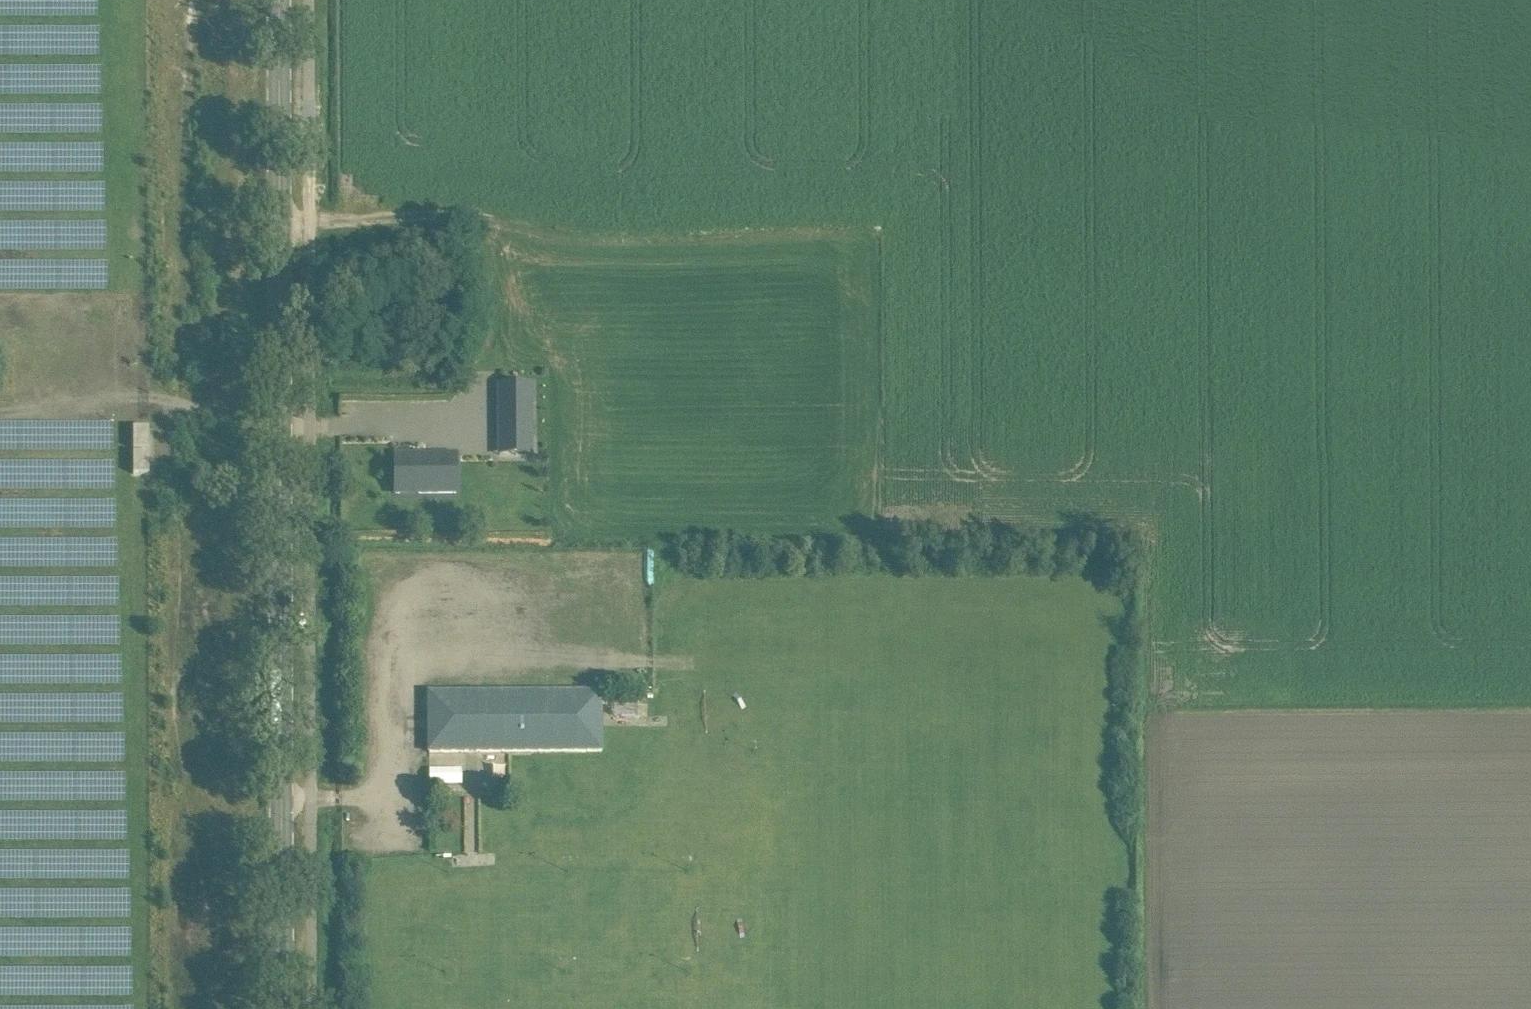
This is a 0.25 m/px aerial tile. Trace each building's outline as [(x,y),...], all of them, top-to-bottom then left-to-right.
[(531,384),(499,384),(499,407),(499,438),(531,438),(531,407),(531,384)] [(133,427),(133,449),(149,449),(149,427),(133,427)] [(133,452),(133,474),(149,474),(149,452),(133,452)] [(396,487),(419,487),(419,493),(439,493),(456,493),(456,454),(449,454),(449,460),(430,461),(430,455),(396,455),(396,487)] [(427,517),(440,516),(438,495),(426,496),(427,517)] [(478,690),(478,692),(429,693),(429,751),(479,751),(479,753),(603,754),(603,690),(478,690)]
